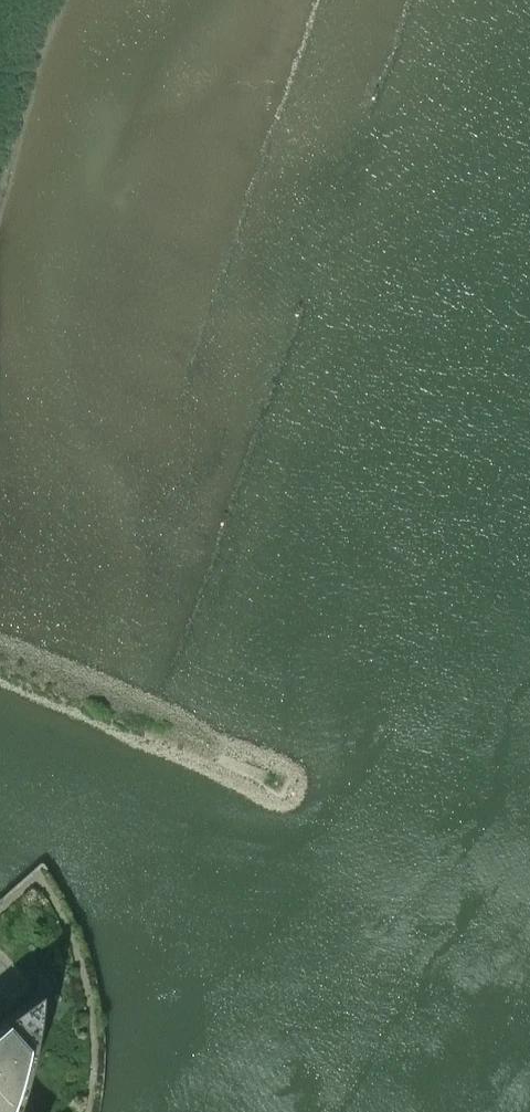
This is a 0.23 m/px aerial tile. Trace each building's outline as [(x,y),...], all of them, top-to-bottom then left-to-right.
[(33,1057),(36,1046),(38,1035),(40,1024),(42,1013),(43,1004),(43,996),(44,987),(32,996),(21,1004),(0,1020),(0,1111),(16,1111),(17,1109),(21,1098),(25,1088),(28,1078),(31,1067),(33,1057)]
